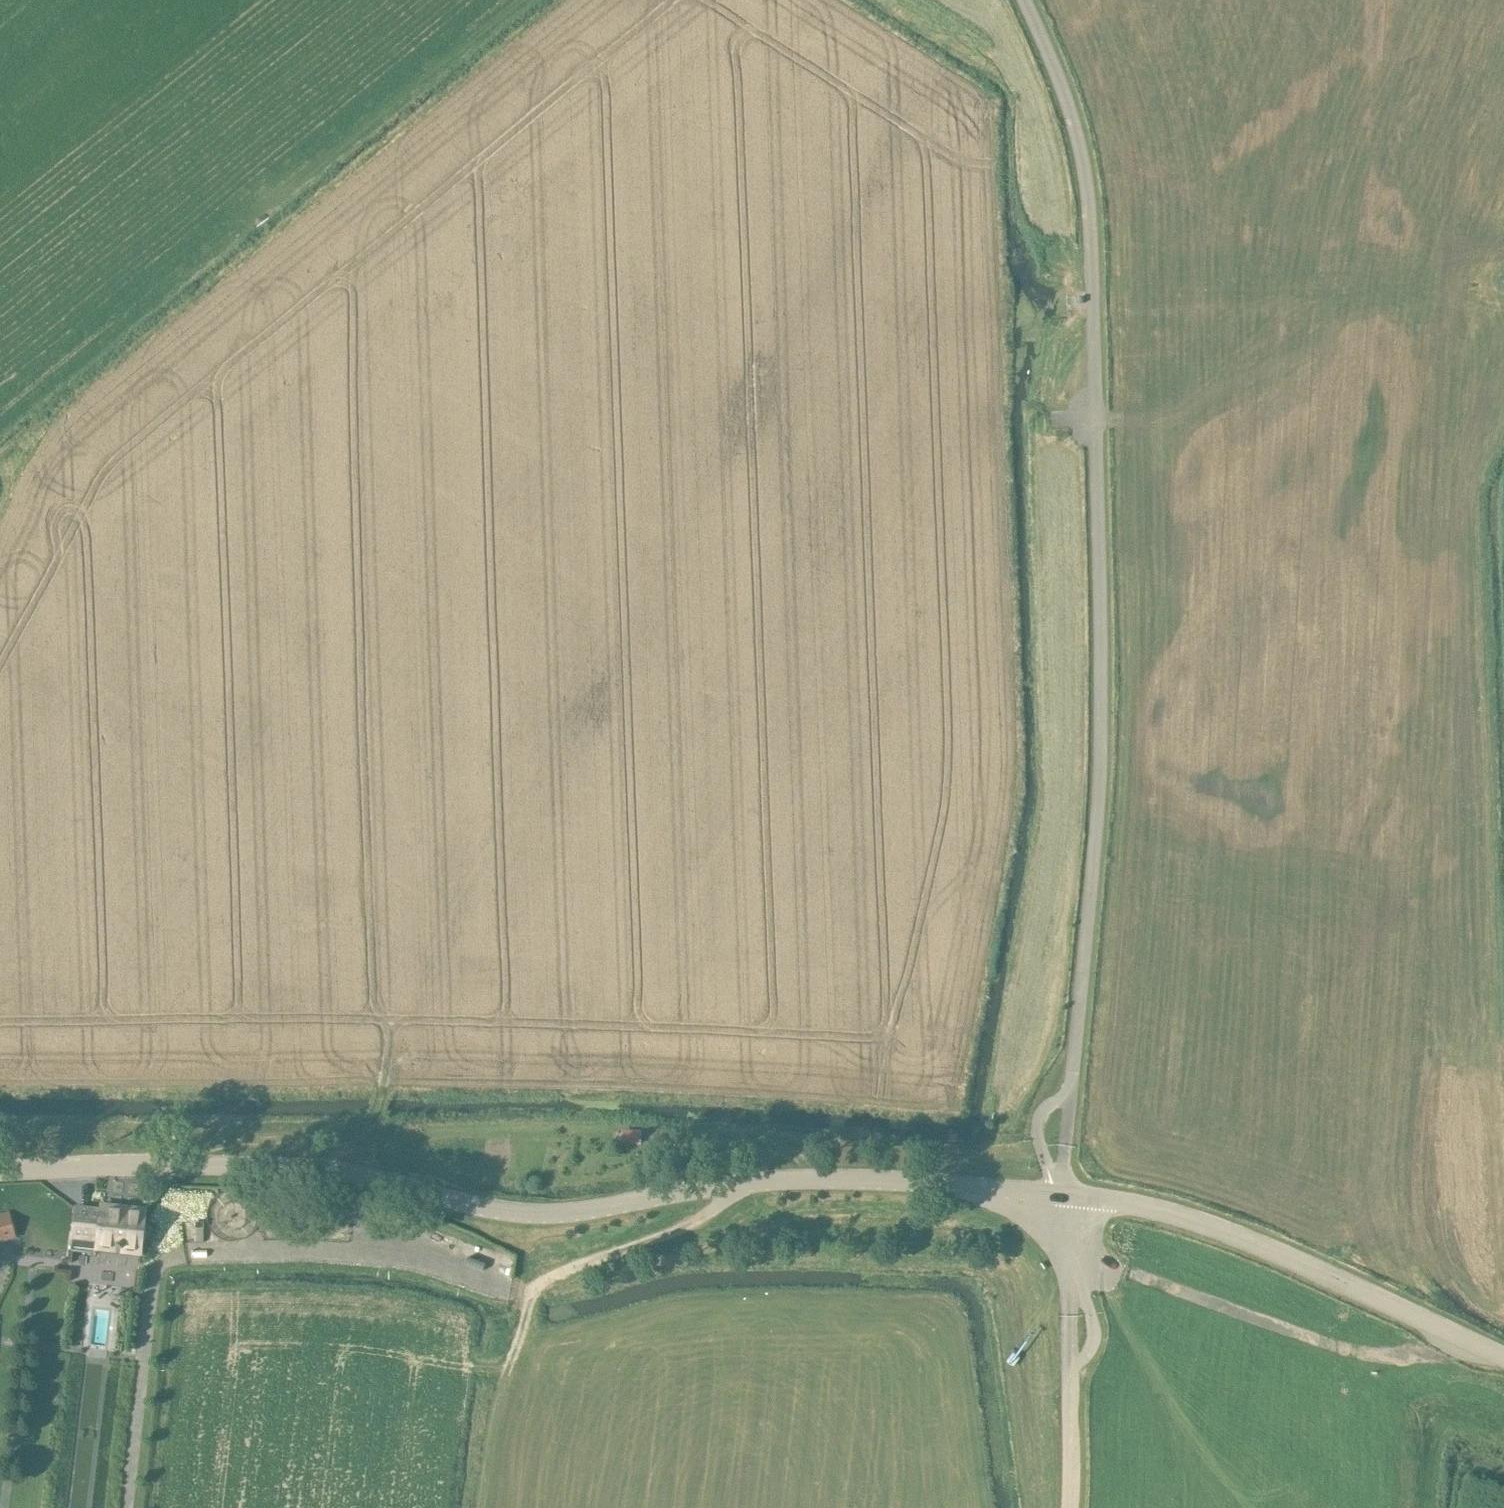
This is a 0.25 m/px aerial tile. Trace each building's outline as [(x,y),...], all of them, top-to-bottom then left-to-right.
[(614,1130),(628,1130),(628,1122),(614,1122),(614,1130)] [(626,1130),(626,1143),(638,1143),(638,1130),(626,1130)] [(109,1213),(75,1209),(72,1236),(97,1239),(96,1245),(115,1247),(115,1249),(121,1250),(121,1248),(140,1250),(141,1240),(146,1241),(150,1238),(151,1229),(148,1225),(143,1224),(144,1214),(110,1210),(109,1213)] [(8,1213),(0,1215),(0,1241),(14,1237),(8,1213)]
